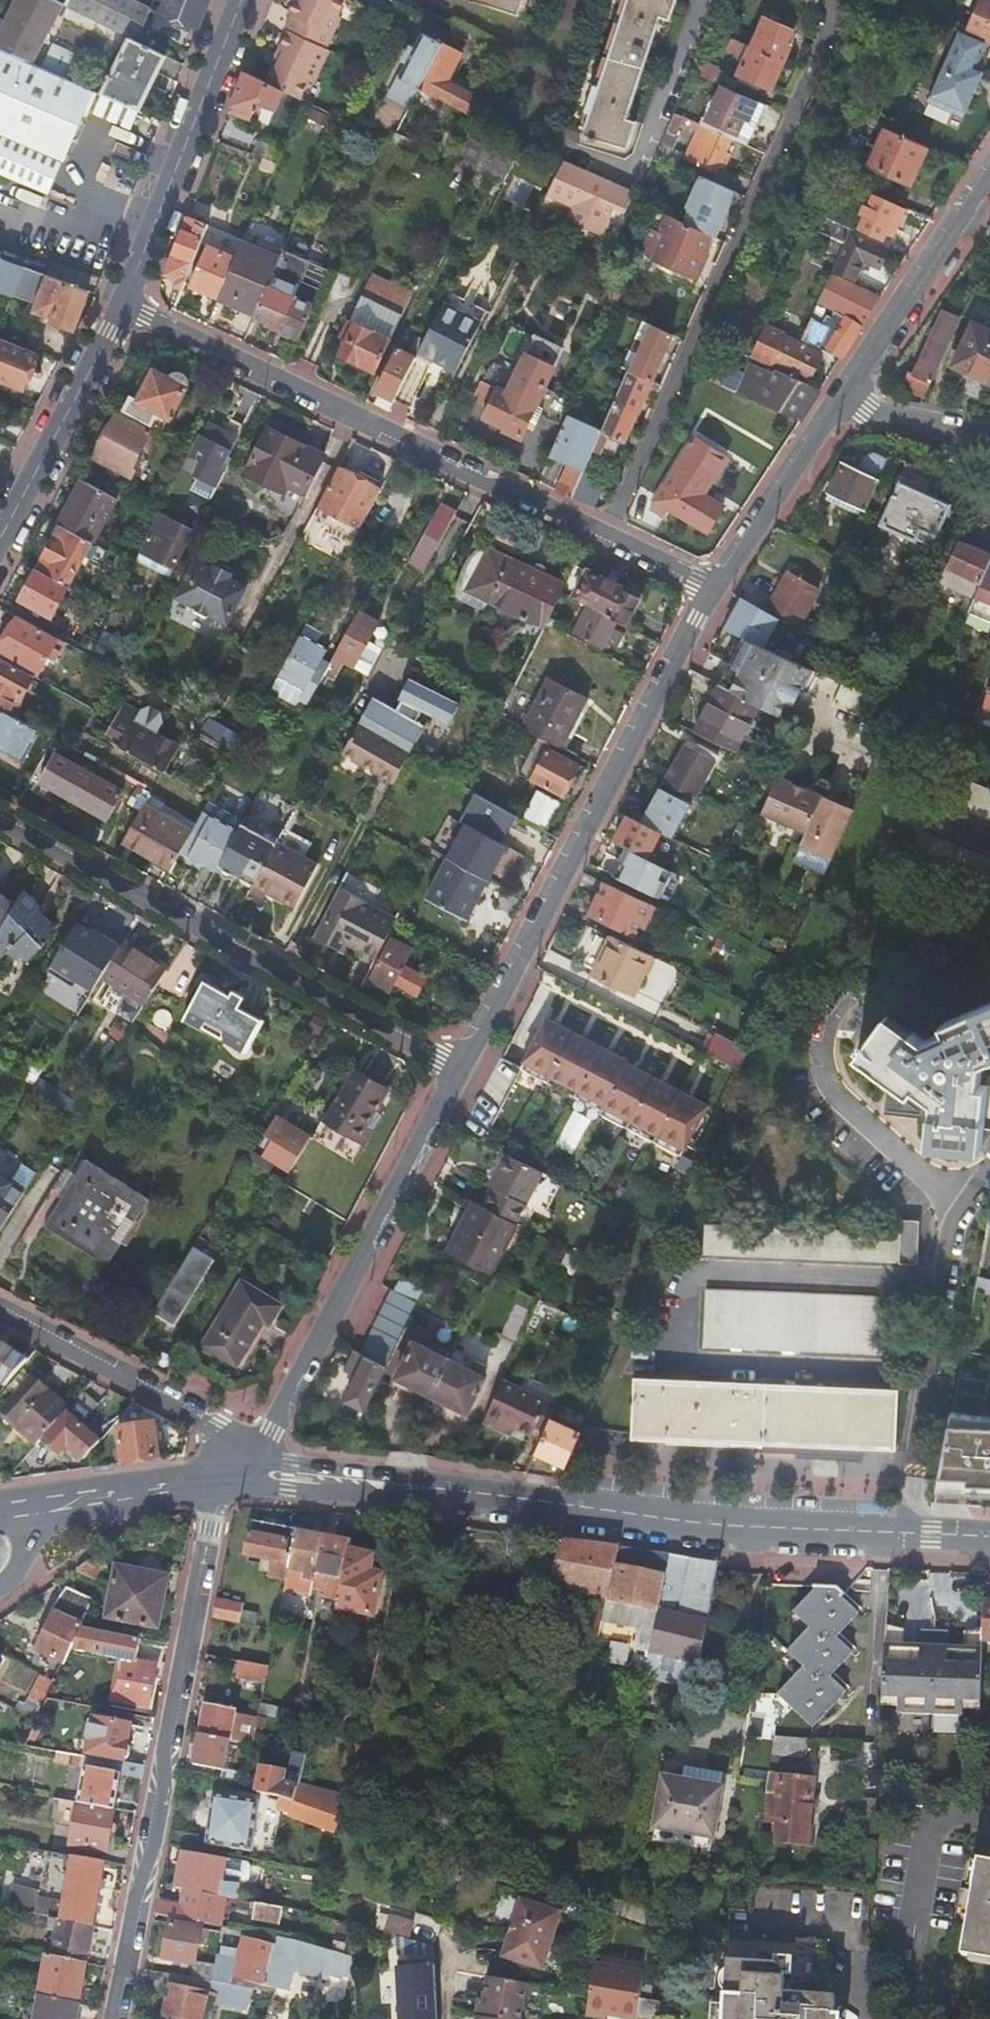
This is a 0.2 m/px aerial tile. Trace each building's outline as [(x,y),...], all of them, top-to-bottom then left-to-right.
[(79,86),(89,64),(43,42),(62,4),(54,0),(17,0),(5,25),(0,23),(0,51),(79,86)] [(64,6),(130,39),(137,42),(150,10),(131,0),(68,0),(64,6)] [(210,0),(165,0),(159,15),(198,30),(210,0)] [(265,84),(266,84),(283,92),(289,96),(299,100),(308,82),(311,83),(318,69),(319,70),(328,52),(325,50),(340,19),(337,18),(346,0),(303,0),(302,3),(296,0),(295,0),(288,15),(291,17),(284,30),(287,32),(278,50),(283,52),(277,64),(276,67),(273,66),(265,84)] [(519,13),(523,0),(480,0),(519,13)] [(583,131),(590,133),(588,137),(594,140),(596,135),(627,146),(636,121),(626,118),(662,15),(670,18),(676,0),(628,0),(583,131)] [(789,1),(814,11),(819,0),(790,0),(789,1)] [(967,33),(984,41),(989,44),(989,0),(982,0),(967,33)] [(752,46),(784,61),(792,45),(787,43),(792,30),(766,18),(752,46)] [(441,45),(448,32),(426,21),(420,31),(422,32),(421,34),(441,45)] [(970,73),(984,41),(967,33),(960,31),(932,90),(955,100),(953,106),(965,112),(980,77),(970,73)] [(441,46),(441,45),(421,34),(413,49),(408,47),(401,62),(405,64),(388,97),(408,107),(412,100),(441,46)] [(771,89),(784,61),(752,46),(731,37),(727,48),(736,52),(740,59),(744,61),(738,73),(739,74),(760,84),(771,89)] [(110,80),(102,96),(116,103),(139,112),(166,58),(137,42),(130,39),(111,77),(109,76),(107,79),(110,80)] [(440,100),(475,118),(484,100),(446,81),(449,74),(459,56),(441,46),(412,100),(434,111),(440,100)] [(283,52),(278,50),(273,61),(277,64),(283,52)] [(63,162),(83,117),(94,93),(79,86),(0,51),(0,134),(63,162)] [(721,67),(698,57),(692,70),(715,80),(721,67)] [(265,84),(244,73),(229,112),(251,120),(254,111),(266,84),(265,84)] [(446,81),(484,100),(487,93),(449,74),(446,81)] [(760,84),(739,74),(737,79),(758,88),(760,84)] [(275,111),(283,92),(266,84),(254,111),(257,112),(258,110),(262,111),(264,106),(275,111)] [(755,100),(722,85),(715,100),(705,120),(737,135),(744,119),(748,121),(757,101),(755,100)] [(955,100),(932,90),(929,96),(939,100),(953,106),(955,100)] [(102,96),(94,93),(83,117),(106,127),(116,103),(102,96)] [(765,103),(755,98),(755,100),(757,101),(748,121),(744,119),(737,135),(705,120),(715,100),(710,98),(697,124),(730,138),(746,146),(765,103)] [(356,118),(346,113),(343,121),(353,126),(356,118)] [(681,117),(673,113),(655,155),(676,165),(678,166),(684,153),(669,147),(681,122),(679,120),(681,117)] [(687,158),(701,165),(702,163),(715,170),(718,163),(724,166),(729,156),(723,154),(730,138),(697,124),(692,122),(689,128),(699,132),(687,158)] [(911,185),(928,148),(894,132),(886,129),(869,166),(911,185)] [(491,144),(468,133),(452,168),(474,178),(477,172),(490,145),(491,144)] [(0,134),(0,176),(49,196),(63,162),(0,134)] [(393,136),(390,143),(405,151),(409,144),(393,136)] [(252,154),(276,164),(281,152),(258,142),(252,154)] [(503,185),(516,158),(490,145),(477,172),(503,185)] [(579,191),(588,173),(561,162),(554,177),(552,180),(579,191)] [(624,211),(633,190),(588,173),(579,191),(572,204),(569,213),(578,217),(575,223),(600,234),(613,207),(624,211)] [(716,237),(736,191),(700,175),(678,220),(709,234),(716,237)] [(572,204),(579,191),(552,180),(546,193),(572,204)] [(881,239),(897,205),(875,195),(869,209),(864,207),(862,213),(866,215),(860,229),(881,239)] [(671,209),(660,202),(656,211),(666,215),(668,216),(671,209)] [(850,230),(851,229),(815,212),(808,227),(844,244),(838,257),(832,271),(851,280),(858,267),(866,271),(869,263),(879,268),(888,249),(850,230)] [(566,219),(575,223),(578,217),(569,213),(566,219)] [(658,233),(648,229),(638,253),(691,277),(709,234),(678,220),(668,216),(666,215),(658,233)] [(176,286),(183,289),(200,245),(207,228),(208,226),(188,218),(168,268),(180,274),(178,280),(176,286)] [(817,247),(838,257),(844,244),(808,227),(803,238),(818,246),(817,247)] [(218,232),(207,228),(200,245),(204,247),(211,231),(218,232)] [(189,286),(219,298),(235,260),(242,245),(243,242),(218,232),(211,231),(204,247),(205,248),(189,286)] [(255,316),(256,313),(267,287),(278,260),(242,245),(235,260),(219,298),(218,300),(255,316)] [(896,275),(908,256),(895,250),(885,270),(896,275)] [(327,271),(282,252),(256,313),(255,316),(253,320),(253,321),(279,332),(281,337),(289,340),(293,339),(298,340),(312,307),(327,271)] [(41,275),(43,268),(7,255),(4,261),(41,275)] [(48,277),(41,275),(4,261),(0,260),(0,292),(30,304),(34,295),(39,291),(41,283),(45,284),(48,277)] [(168,268),(166,275),(178,280),(180,274),(168,268)] [(853,339),(881,298),(830,274),(807,327),(801,340),(841,358),(853,339)] [(89,293),(48,277),(45,284),(34,313),(51,320),(50,323),(73,332),(89,293)] [(339,356),(374,373),(390,342),(402,317),(411,298),(371,278),(362,297),(349,322),(354,324),(348,338),(339,356)] [(484,310),(449,292),(424,341),(415,359),(450,376),(484,310)] [(486,311),(484,310),(450,376),(453,378),(486,311)] [(925,400),(961,321),(944,313),(934,334),(931,340),(913,377),(909,376),(902,390),(925,400)] [(627,371),(646,379),(651,381),(672,335),(641,321),(633,339),(643,343),(638,354),(628,350),(620,368),(627,371)] [(354,324),(349,322),(342,336),(348,338),(354,324)] [(974,325),(951,375),(989,393),(989,332),(974,325)] [(563,350),(534,335),(533,337),(511,326),(468,411),(503,429),(502,431),(518,439),(563,350)] [(750,357),(772,367),(772,366),(809,382),(821,353),(784,337),(785,335),(764,326),(758,339),(750,357)] [(376,392),(394,401),(395,401),(415,359),(424,341),(415,336),(410,346),(413,352),(411,356),(397,349),(376,392)] [(643,343),(633,339),(628,350),(638,354),(643,343)] [(21,390),(36,356),(0,341),(0,381),(21,390)] [(718,361),(709,380),(717,384),(726,367),(718,361)] [(809,407),(820,390),(783,372),(776,369),(772,371),(750,362),(749,363),(750,363),(745,376),(737,393),(799,422),(809,407)] [(745,376),(726,367),(717,384),(737,393),(745,376)] [(131,398),(124,412),(158,431),(166,417),(170,420),(188,386),(188,385),(188,384),(188,383),(188,382),(188,381),(188,380),(187,380),(187,379),(186,379),(186,378),(185,377),(185,376),(184,376),(183,376),(183,375),(182,375),(181,375),(180,375),(179,375),(178,374),(177,375),(175,375),(174,376),(172,376),(171,377),(170,379),(154,371),(137,401),(131,398)] [(600,432),(596,441),(614,449),(620,436),(622,437),(635,407),(639,408),(648,390),(650,386),(644,383),(646,379),(627,371),(600,432)] [(651,381),(646,379),(644,383),(650,386),(648,390),(657,394),(661,386),(651,381)] [(151,433),(117,415),(94,459),(131,479),(140,462),(137,460),(151,433)] [(556,491),(571,498),(577,484),(596,441),(600,432),(567,417),(552,452),(570,461),(556,491)] [(220,481),(224,472),(221,470),(231,452),(238,439),(244,427),(231,420),(225,431),(209,423),(202,436),(191,455),(202,461),(194,474),(197,475),(211,483),(217,486),(220,481)] [(309,449),(300,445),(268,428),(244,473),(259,481),(275,490),(282,493),(286,486),(303,495),(323,456),(309,449)] [(724,458),(693,439),(651,509),(664,518),(669,510),(707,532),(723,506),(700,492),(704,486),(706,487),(724,458)] [(889,461),(897,443),(884,441),(878,455),(889,461)] [(859,471),(843,463),(835,479),(827,495),(861,511),(865,513),(880,481),(889,461),(878,455),(875,454),(865,458),(859,471)] [(380,489),(338,466),(311,517),(352,540),(380,489)] [(211,483),(197,475),(191,485),(206,493),(211,483)] [(92,542),(116,499),(83,481),(59,525),(61,526),(92,542)] [(571,498),(593,509),(600,495),(577,484),(571,498)] [(948,506),(899,484),(880,526),(914,541),(909,552),(904,564),(920,571),(935,537),(943,518),(947,509),(948,506)] [(827,495),(825,500),(859,516),(861,511),(827,495)] [(989,522),(989,496),(988,495),(970,523),(983,532),(989,522)] [(441,541),(457,511),(442,503),(426,532),(424,534),(439,543),(441,541)] [(951,511),(947,509),(943,518),(947,520),(951,511)] [(188,534),(158,517),(156,520),(139,556),(171,573),(173,570),(177,562),(174,561),(188,534)] [(103,566),(111,553),(92,542),(61,526),(37,570),(68,586),(84,556),(103,566)] [(957,544),(939,585),(937,590),(952,597),(954,592),(966,597),(959,611),(967,614),(968,612),(973,600),(980,585),(989,562),(989,558),(957,544)] [(567,584),(514,558),(491,548),(485,549),(481,551),(478,554),(475,558),(472,563),(470,568),(468,572),(466,576),(465,581),(465,585),(465,588),(465,591),(467,594),(490,605),(545,630),(547,625),(563,592),(567,584)] [(171,573),(139,556),(134,565),(166,582),(171,573)] [(191,607),(193,612),(203,618),(228,573),(213,566),(211,570),(194,561),(175,598),(191,607)] [(980,585),(973,600),(968,612),(989,622),(989,562),(980,585)] [(778,594),(767,613),(795,629),(801,619),(818,591),(803,583),(807,577),(793,569),(789,575),(778,594)] [(51,616),(68,586),(37,570),(21,600),(51,616)] [(228,573),(203,618),(205,618),(210,617),(226,625),(246,588),(229,579),(231,575),(228,573)] [(574,599),(624,625),(639,597),(638,596),(640,592),(626,586),(624,590),(588,573),(574,599)] [(767,613),(743,600),(735,616),(726,631),(745,640),(797,664),(809,637),(795,629),(767,613)] [(617,622),(589,608),(574,634),(602,649),(606,642),(610,644),(613,638),(609,636),(617,622)] [(379,621),(359,610),(330,662),(340,667),(343,663),(353,668),(367,675),(382,649),(367,641),(379,621)] [(66,643),(18,617),(0,649),(0,652),(38,674),(48,656),(54,660),(57,659),(66,643)] [(801,619),(795,629),(809,637),(814,627),(801,619)] [(299,635),(314,643),(322,633),(305,624),(299,635)] [(114,639),(103,631),(92,653),(101,658),(114,639)] [(314,643),(299,635),(278,673),(305,688),(300,699),(307,703),(329,664),(321,660),(326,650),(314,643)] [(765,710),(785,720),(793,704),(797,698),(800,699),(814,671),(797,664),(745,640),(742,645),(739,650),(742,656),(737,665),(725,689),(738,696),(765,710)] [(33,676),(0,658),(0,710),(11,716),(33,676)] [(719,686),(725,689),(737,665),(731,662),(719,686)] [(821,675),(814,671),(800,699),(806,703),(821,675)] [(305,688),(278,673),(272,684),(300,699),(305,688)] [(373,698),(358,725),(381,738),(409,754),(425,726),(412,719),(417,709),(421,712),(429,716),(448,725),(459,703),(409,678),(398,700),(401,701),(396,710),(373,698)] [(522,729),(559,748),(585,700),(548,681),(522,729)] [(931,689),(912,682),(903,704),(921,711),(931,689)] [(980,714),(989,718),(989,685),(980,714)] [(755,727),(765,710),(738,696),(725,689),(719,686),(706,709),(694,733),(734,752),(749,724),(755,727)] [(868,693),(849,686),(840,710),(866,720),(875,696),(868,693)] [(140,710),(138,713),(123,704),(106,734),(121,743),(118,747),(164,774),(179,747),(158,734),(163,723),(161,712),(151,706),(140,710)] [(38,731),(11,716),(0,710),(0,750),(21,761),(38,731)] [(243,738),(210,720),(199,739),(220,749),(222,745),(235,752),(243,738)] [(343,754),(395,784),(410,755),(409,754),(381,738),(358,725),(343,754)] [(675,766),(664,786),(693,800),(716,758),(697,747),(695,751),(686,746),(675,766)] [(578,766),(546,748),(530,778),(562,796),(578,766)] [(53,754),(42,773),(90,799),(86,806),(110,819),(124,794),(53,754)] [(755,799),(765,803),(777,777),(778,774),(769,770),(755,799)] [(90,799),(42,773),(38,779),(86,806),(90,799)] [(965,784),(946,776),(936,803),(954,810),(989,825),(989,794),(965,784)] [(856,811),(777,777),(765,803),(760,816),(809,837),(804,848),(833,861),(834,862),(856,811)] [(149,793),(139,787),(133,797),(144,803),(149,793)] [(536,790),(522,815),(544,827),(558,802),(536,790)] [(449,857),(486,878),(497,858),(506,844),(501,841),(516,815),(476,793),(461,821),(464,822),(467,824),(458,840),(449,857)] [(661,833),(671,838),(687,810),(658,795),(650,809),(642,824),(661,833)] [(242,822),(207,803),(201,814),(236,833),(238,828),(242,822)] [(190,833),(143,805),(123,840),(171,868),(179,853),(190,833)] [(236,833),(201,814),(190,833),(179,853),(214,872),(236,833)] [(626,848),(613,872),(648,888),(659,865),(648,859),(661,833),(642,824),(627,816),(620,829),(614,842),(626,848)] [(263,830),(243,820),(242,822),(238,828),(255,837),(256,837),(257,837),(258,837),(259,837),(259,836),(263,830)] [(467,824),(464,822),(455,838),(458,840),(467,824)] [(278,838),(263,830),(259,836),(259,837),(258,837),(257,837),(256,837),(255,837),(238,828),(236,833),(214,872),(232,881),(234,877),(251,887),(252,886),(254,882),(276,843),(278,838)] [(940,842),(922,835),(910,864),(928,871),(989,896),(989,863),(940,842)] [(276,843),(254,882),(266,890),(264,893),(293,908),(309,879),(295,871),(302,857),(276,843)] [(833,861),(804,848),(798,861),(827,874),(833,861)] [(464,918),(486,878),(449,857),(427,897),(464,918)] [(497,858),(486,878),(489,879),(500,860),(497,858)] [(613,872),(611,876),(645,893),(648,888),(613,872)] [(266,890),(254,882),(252,886),(251,887),(247,894),(254,897),(253,900),(259,903),(262,902),(264,899),(261,898),(264,893),(266,890)] [(652,907),(604,883),(598,896),(591,909),(617,921),(641,933),(652,907)] [(346,943),(375,958),(394,922),(365,906),(366,904),(339,889),(313,937),(326,944),(341,953),(346,943)] [(0,930),(0,957),(13,945),(27,961),(41,947),(38,943),(54,928),(35,909),(38,907),(24,891),(16,904),(0,930)] [(16,904),(0,894),(0,930),(16,904)] [(99,979),(119,947),(92,930),(90,933),(76,924),(46,972),(72,988),(76,982),(91,992),(99,979)] [(592,975),(634,995),(652,957),(611,937),(601,956),(592,975)] [(411,950),(399,943),(390,939),(369,979),(390,990),(395,982),(417,993),(426,977),(403,965),(411,950)] [(99,979),(142,1006),(166,969),(123,942),(119,947),(99,979)] [(182,1021),(184,1023),(208,985),(203,983),(182,1021)] [(184,1023),(209,1036),(233,993),(232,993),(231,993),(221,988),(219,991),(208,985),(184,1023)] [(233,993),(209,1036),(245,1056),(263,1023),(238,1009),(243,999),(233,993)] [(989,1063),(989,1007),(945,1027),(947,1033),(927,1042),(914,1033),(911,1036),(887,1019),(870,1042),(866,1040),(860,1048),(864,1050),(859,1056),(925,1104),(930,1099),(935,1103),(930,1143),(981,1147),(987,1089),(981,1088),(983,1066),(989,1063)] [(890,1015),(887,1019),(911,1036),(914,1033),(890,1015)] [(546,1020),(519,1070),(600,1113),(599,1115),(680,1157),(707,1106),(666,1085),(626,1064),(627,1062),(588,1041),(546,1020)] [(717,1036),(707,1055),(709,1056),(741,1073),(749,1053),(717,1036)] [(350,1077),(383,1096),(386,1091),(353,1071),(350,1077)] [(374,1111),(383,1096),(350,1077),(322,1123),(362,1148),(372,1131),(364,1127),(374,1111)] [(0,1097),(0,1115),(9,1103),(0,1097)] [(381,1116),(374,1111),(364,1127),(372,1131),(381,1116)] [(264,1156),(290,1172),(310,1139),(277,1118),(266,1136),(268,1137),(265,1141),(271,1146),(264,1156)] [(980,1153),(981,1147),(930,1143),(930,1148),(980,1153)] [(499,1174),(482,1207),(513,1223),(516,1224),(534,1189),(531,1188),(539,1172),(506,1155),(501,1164),(497,1173),(499,1174)] [(46,1226),(52,1230),(94,1163),(87,1159),(74,1180),(62,1172),(24,1231),(38,1240),(46,1226)] [(36,1171),(21,1162),(9,1181),(23,1191),(36,1171)] [(94,1163),(52,1230),(107,1266),(149,1199),(94,1163)] [(23,1191),(9,1181),(0,1176),(0,1227),(23,1191)] [(459,1228),(446,1253),(486,1274),(513,1223),(482,1207),(473,1202),(459,1228)] [(225,1234),(208,1224),(200,1237),(217,1247),(225,1234)] [(801,1234),(743,1232),(705,1230),(704,1259),(730,1260),(791,1263),(853,1265),(918,1268),(920,1225),(902,1224),(901,1237),(862,1236),(801,1234)] [(230,1237),(225,1234),(217,1247),(223,1250),(230,1237)] [(193,1247),(154,1314),(174,1325),(214,1260),(193,1247)] [(263,1323),(268,1327),(280,1306),(241,1282),(201,1346),(235,1367),(263,1323)] [(375,1324),(360,1355),(385,1368),(416,1304),(391,1293),(375,1324)] [(759,1353),(827,1356),(898,1359),(901,1302),(843,1300),(778,1297),(716,1295),(704,1294),(703,1324),(703,1351),(759,1353)] [(241,1370),(268,1327),(263,1323),(235,1367),(241,1370)] [(484,1355),(485,1339),(458,1338),(457,1354),(484,1355)] [(432,1397),(449,1361),(414,1344),(396,1380),(414,1389),(432,1397)] [(6,1388),(29,1362),(0,1345),(0,1385),(6,1388)] [(360,1355),(353,1352),(342,1373),(356,1380),(351,1391),(345,1402),(363,1411),(385,1368),(360,1355)] [(485,1378),(449,1361),(432,1397),(450,1406),(468,1414),(485,1378)] [(37,1447),(66,1413),(69,1410),(34,1379),(5,1413),(25,1431),(23,1434),(37,1447)] [(504,1381),(487,1418),(494,1422),(502,1425),(506,1417),(519,1423),(535,1430),(540,1418),(549,1422),(557,1405),(504,1381)] [(630,1444),(652,1445),(673,1445),(726,1447),(765,1449),(795,1450),(795,1462),(859,1464),(859,1452),(894,1454),(896,1394),(816,1391),(746,1389),(677,1386),(632,1385),(632,1404),(627,1404),(627,1409),(632,1409),(630,1444)] [(86,1462),(92,1455),(101,1444),(82,1427),(101,1406),(85,1392),(69,1410),(66,1413),(69,1416),(44,1443),(61,1457),(70,1448),(86,1462)] [(570,1402),(560,1398),(557,1405),(549,1422),(536,1453),(551,1460),(566,1467),(581,1435),(559,1425),(570,1402)] [(145,1410),(135,1405),(131,1409),(141,1416),(145,1410)] [(955,1412),(935,1493),(989,1496),(989,1414),(955,1412)] [(506,1417),(502,1425),(515,1431),(519,1423),(506,1417)] [(122,1466),(160,1460),(156,1425),(118,1430),(122,1466)] [(767,1461),(795,1462),(795,1450),(765,1449),(764,1457),(767,1461)] [(287,1570),(296,1530),(250,1521),(243,1557),(272,1562),(269,1577),(285,1581),(287,1570)] [(311,1598),(314,1583),(324,1536),(296,1530),(287,1570),(285,1581),(283,1592),(311,1598)] [(343,1582),(349,1553),(351,1541),(324,1536),(314,1583),(326,1586),(328,1579),(343,1582)] [(562,1542),(551,1585),(597,1596),(607,1599),(614,1566),(618,1549),(562,1542)] [(339,1601),(337,1608),(373,1616),(381,1576),(368,1573),(371,1558),(349,1553),(343,1582),(339,1601)] [(718,1564),(670,1556),(666,1577),(654,1633),(642,1689),(652,1691),(654,1682),(695,1690),(716,1573),(718,1564)] [(666,1577),(614,1566),(607,1599),(606,1602),(650,1611),(646,1631),(654,1633),(666,1577)] [(159,1630),(169,1578),(116,1568),(106,1621),(159,1630)] [(324,1597),(339,1601),(343,1582),(328,1579),(326,1586),(324,1597)] [(845,1595),(837,1588),(813,1587),(815,1589),(815,1593),(795,1614),(811,1630),(789,1653),(805,1669),(779,1697),(812,1728),(846,1693),(829,1677),(852,1653),(835,1638),(858,1614),(842,1599),(845,1595)] [(72,1651),(82,1630),(80,1629),(94,1601),(69,1590),(50,1613),(54,1615),(36,1652),(55,1661),(65,1666),(72,1651)] [(607,1599),(597,1596),(590,1629),(600,1631),(606,1602),(607,1599)] [(241,1605),(216,1600),(213,1617),(238,1622),(241,1605)] [(904,1631),(886,1626),(883,1688),(899,1689),(899,1694),(898,1702),(962,1704),(963,1697),(963,1692),(980,1693),(982,1630),(965,1633),(964,1648),(948,1648),(948,1642),(921,1641),(921,1646),(904,1646),(904,1631)] [(136,1663),(140,1641),(82,1630),(72,1651),(125,1661),(118,1702),(149,1708),(156,1667),(136,1663)] [(921,1631),(921,1641),(948,1642),(948,1632),(921,1631)] [(594,1655),(604,1657),(609,1659),(612,1644),(597,1641),(594,1655)] [(594,1655),(589,1678),(600,1680),(604,1657),(594,1655)] [(56,1684),(57,1685),(65,1666),(55,1661),(45,1679),(56,1684)] [(240,1678),(265,1683),(268,1669),(243,1664),(240,1678)] [(17,1711),(37,1721),(56,1684),(45,1679),(41,1677),(25,1708),(20,1706),(16,1711),(17,1711)] [(205,1705),(199,1736),(230,1743),(252,1747),(258,1719),(235,1715),(236,1711),(205,1705)] [(258,1717),(285,1723),(287,1713),(260,1707),(258,1717)] [(285,1723),(312,1729),(314,1718),(287,1713),(285,1723)] [(128,1747),(132,1727),(94,1720),(87,1756),(125,1764),(126,1760),(128,1760),(130,1749),(128,1747)] [(193,1766),(224,1772),(225,1771),(230,1743),(199,1736),(193,1766)] [(774,1739),(763,1821),(774,1823),(772,1843),(790,1845),(790,1843),(807,1844),(814,1781),(780,1776),(782,1756),(800,1758),(801,1741),(774,1739)] [(292,1755),(287,1773),(300,1776),(304,1758),(292,1755)] [(122,1778),(142,1781),(144,1770),(87,1759),(78,1804),(115,1811),(122,1778)] [(685,1766),(682,1780),(683,1781),(683,1785),(723,1792),(726,1774),(685,1766)] [(292,1803),(293,1803),(297,1789),(282,1785),(284,1773),(262,1769),(257,1794),(278,1798),(292,1803)] [(224,1772),(223,1782),(243,1786),(245,1775),(225,1771),(224,1772)] [(282,1785),(297,1789),(298,1786),(300,1776),(287,1773),(284,1772),(284,1773),(282,1785)] [(655,1827),(670,1830),(680,1780),(664,1777),(655,1827)] [(680,1780),(670,1830),(714,1838),(723,1792),(683,1785),(683,1781),(682,1780),(680,1780)] [(293,1803),(342,1820),(347,1796),(298,1786),(297,1789),(293,1803)] [(259,1802),(211,1796),(205,1846),(253,1853),(259,1802)] [(275,1808),(288,1812),(292,1803),(278,1798),(275,1808)] [(854,1836),(873,1837),(876,1801),(856,1799),(854,1836)] [(107,1854),(115,1811),(78,1804),(60,1801),(58,1814),(75,1818),(70,1846),(107,1854)] [(335,1834),(342,1820),(293,1803),(292,1803),(288,1812),(287,1817),(335,1834)] [(169,1846),(196,1851),(199,1836),(172,1831),(169,1846)] [(59,1922),(94,1928),(106,1864),(72,1858),(52,1854),(48,1853),(40,1892),(14,1887),(9,1912),(35,1917),(37,1917),(59,1922)] [(219,1897),(225,1898),(236,1900),(237,1900),(239,1886),(222,1883),(226,1862),(182,1854),(175,1889),(219,1897)] [(976,1860),(957,1954),(989,1961),(989,1862),(976,1860)] [(222,1883),(239,1886),(244,1886),(249,1883),(251,1870),(247,1865),(226,1862),(222,1883)] [(156,1916),(219,1928),(225,1898),(219,1897),(161,1886),(159,1900),(182,1904),(182,1909),(158,1904),(156,1916)] [(544,1971),(562,1914),(521,1901),(503,1958),(544,1971)] [(280,1924),(283,1909),(256,1904),(253,1920),(280,1924)] [(391,1912),(386,1930),(412,1938),(418,1920),(391,1912)] [(87,1966),(105,1970),(109,1952),(90,1949),(94,1928),(59,1922),(55,1942),(51,1941),(50,1948),(54,1948),(52,1960),(87,1966)] [(201,1929),(170,1924),(164,1960),(194,1966),(195,1966),(201,1929)] [(218,1984),(231,1987),(233,1978),(267,1987),(277,1948),(242,1939),(237,1964),(215,1960),(214,1970),(211,1983),(218,1984)] [(347,1981),(353,1957),(309,1946),(304,1965),(323,1970),(322,1974),(347,1981)] [(774,1957),(773,1964),(776,1964),(785,1974),(785,1976),(791,1976),(792,1958),(774,1957)] [(52,1960),(46,1959),(39,1998),(80,2006),(87,1966),(52,1960)] [(727,1961),(726,1970),(724,1993),(723,2007),(712,2006),(711,2018),(833,2018),(834,1996),(784,1993),(785,1976),(785,1974),(776,1964),(773,1964),(727,1961)] [(211,1983),(214,1970),(195,1966),(194,1966),(191,1979),(211,1983)] [(641,1998),(645,1974),(597,1966),(588,2015),(607,2018),(608,2014),(638,2018),(641,1998)] [(435,1967),(398,1969),(400,2018),(437,2018),(435,1967)] [(218,1984),(211,1983),(191,1979),(171,1976),(162,2018),(203,2018),(207,2003),(214,2005),(218,1984)] [(486,2018),(522,2018),(528,1986),(488,1978),(484,2001),(480,2000),(478,2010),(477,2017),(486,2018)] [(39,1998),(35,2018),(77,2018),(80,2006),(39,1998)] [(638,2018),(640,2018),(659,2018),(662,2002),(641,1998),(638,2018)]
